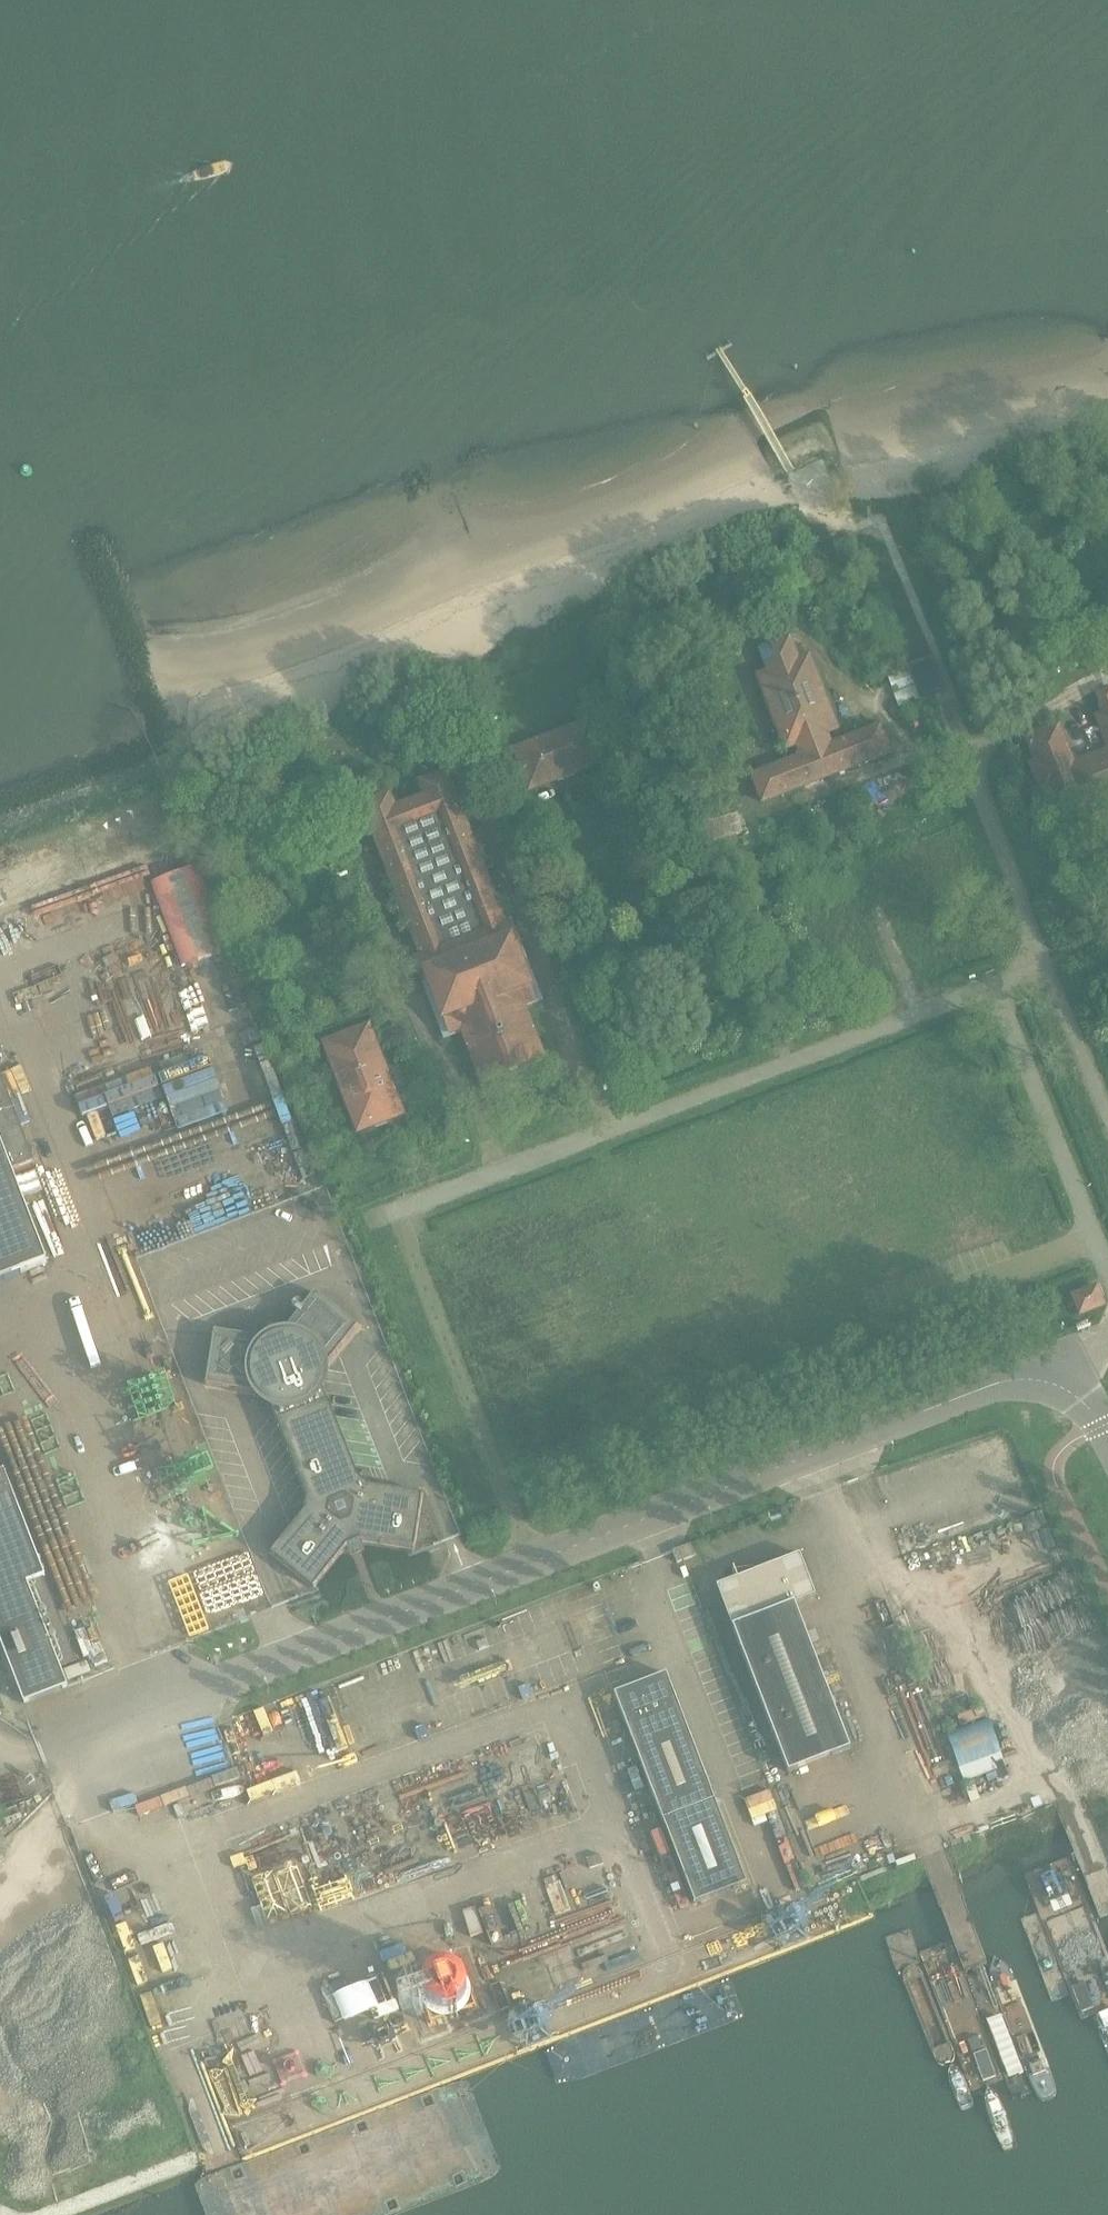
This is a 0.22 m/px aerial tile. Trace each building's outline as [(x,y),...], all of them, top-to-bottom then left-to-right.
[(708,648),(719,646),(717,638),(706,640),(708,648)] [(761,803),(888,754),(878,727),(828,746),(824,735),(835,731),(806,655),(795,660),(787,639),(757,651),(765,672),(755,676),(784,750),(794,746),(799,758),(751,776),(761,803)] [(906,668),(919,703),(943,694),(930,660),(906,668)] [(1076,809),(1107,797),(1107,691),(1095,695),(1102,715),(1093,719),(1106,752),(1070,765),(1055,726),(1023,739),(1033,764),(1028,766),(1039,796),(1045,793),(1052,813),(1074,804),(1076,809)] [(521,779),(527,793),(601,765),(584,723),(511,752),(516,764),(509,767),(515,781),(521,779)] [(460,1031),(481,1085),(544,1061),(523,1007),(535,1002),(505,924),(502,925),(444,774),(418,784),(423,797),(393,808),(388,794),(360,805),(418,956),(417,957),(447,1036),(460,1031)] [(250,860),(265,854),(260,841),(245,847),(250,860)] [(196,867),(150,885),(183,968),(229,950),(196,867)] [(354,1116),(349,1117),(356,1134),(402,1116),(396,1100),(391,1102),(373,1055),(378,1053),(367,1026),(320,1044),(331,1072),(337,1070),(354,1116)] [(41,1266),(5,1173),(28,1164),(0,1092),(0,1282),(41,1266)] [(1097,1284),(1070,1295),(1079,1317),(1106,1306),(1097,1284)] [(271,1405),(278,1421),(329,1401),(324,1389),(326,1372),(360,1330),(317,1296),(284,1338),(270,1343),(217,1335),(208,1389),(261,1397),(271,1405)] [(358,1477),(329,1401),(278,1421),(307,1497),(305,1512),(271,1553),(314,1588),(347,1546),(361,1541),(414,1549),(422,1495),(369,1487),(358,1477)] [(25,1704),(68,1687),(61,1668),(77,1662),(44,1577),(45,1577),(5,1471),(0,1473),(0,1641),(25,1704)] [(696,1556),(692,1544),(678,1549),(683,1561),(696,1556)] [(672,1551),(677,1564),(683,1561),(678,1549),(672,1551)] [(851,1749),(794,1604),(816,1596),(800,1554),(717,1586),(789,1773),(851,1749)] [(716,1799),(666,1675),(616,1693),(664,1819),(716,1799)] [(988,1720),(947,1735),(959,1769),(1000,1755),(988,1720)]
